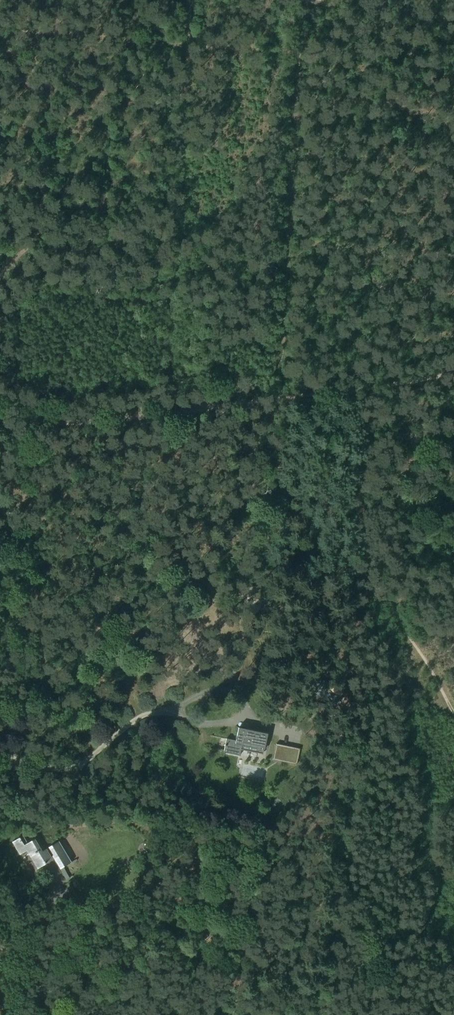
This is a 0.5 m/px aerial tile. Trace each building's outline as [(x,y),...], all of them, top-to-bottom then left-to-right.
[(246,729),(238,728),(236,741),(227,739),(224,752),(239,755),(240,749),(263,754),(263,749),(264,749),(267,734),(267,733),(246,728),(246,729)] [(27,844),(22,837),(19,839),(19,838),(12,843),(17,851),(24,847),(32,862),(30,863),(34,870),(34,871),(51,861),(49,859),(52,857),(59,870),(71,863),(58,842),(43,851),(38,841),(35,842),(34,840),(27,844)]
